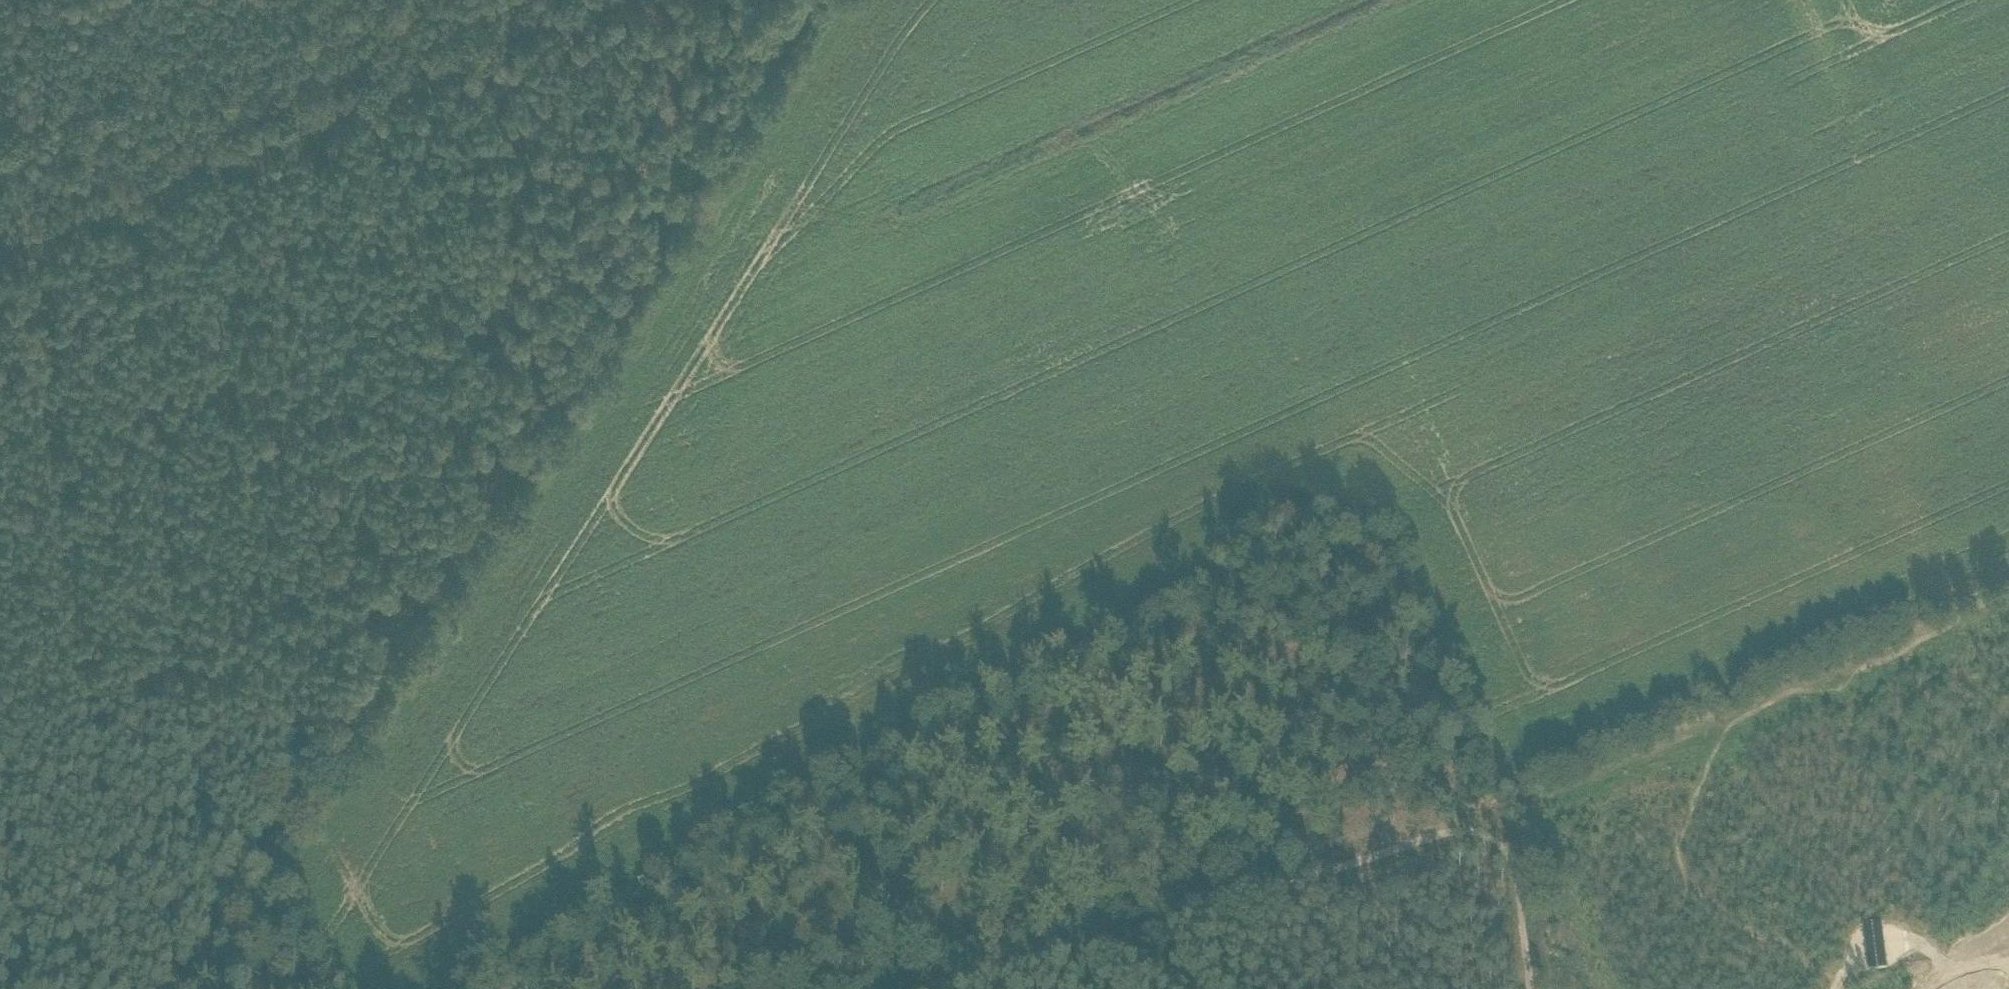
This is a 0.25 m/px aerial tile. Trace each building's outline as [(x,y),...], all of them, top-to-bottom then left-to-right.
[(1882,922),(1862,925),(1865,944),(1868,969),(1887,966),(1884,941),(1882,922)]
